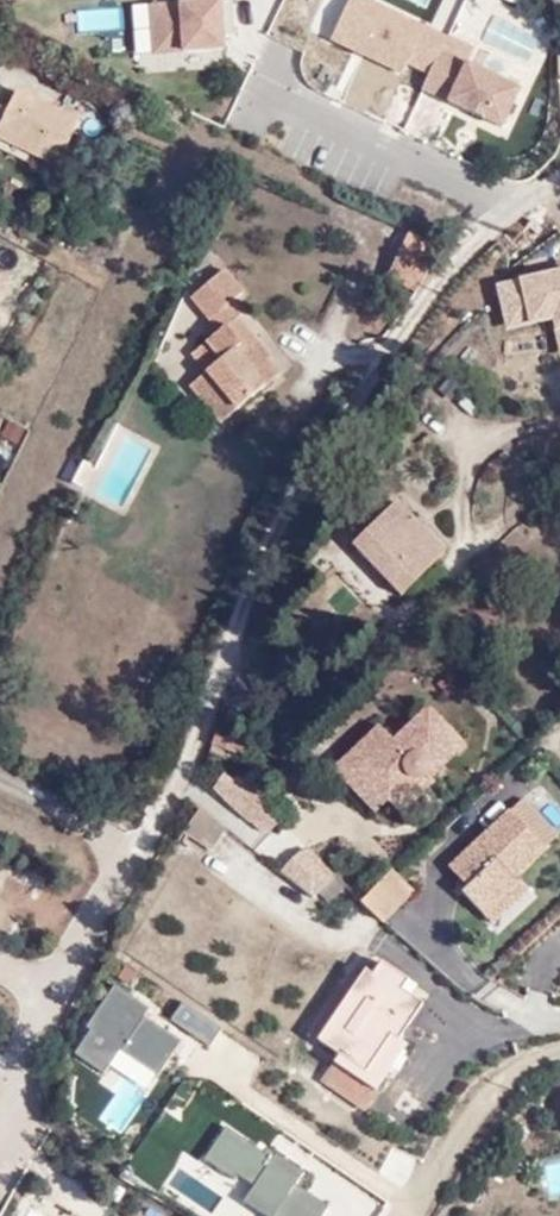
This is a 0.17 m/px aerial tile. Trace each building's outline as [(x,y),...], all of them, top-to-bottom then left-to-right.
[(430,72),(440,51),(447,37),(369,0),(350,0),(332,39),(403,72),(408,62),(430,72)] [(224,50),(223,37),(235,37),(232,2),(151,8),(155,55),(224,50)] [(122,26),(121,7),(81,11),(82,30),(122,26)] [(449,101),(502,126),(520,88),(466,63),(440,51),(430,72),(422,89),(449,101)] [(58,162),(81,114),(20,88),(0,131),(0,136),(58,162)] [(389,273),(419,286),(439,244),(409,231),(389,273)] [(206,371),(214,364),(224,375),(247,400),(280,369),(253,339),(259,334),(230,301),(246,287),(227,266),(191,297),(217,328),(191,352),(206,371)] [(214,386),(237,409),(247,400),(224,375),(214,386)] [(80,485),(91,465),(81,460),(71,480),(80,485)] [(401,592),(447,549),(398,499),(352,541),(401,592)] [(417,767),(425,775),(461,741),(426,703),(390,737),(375,722),(331,765),(344,780),(357,768),(385,797),(417,767)] [(262,835),(281,816),(229,765),(211,785),(262,835)] [(425,775),(417,767),(385,797),(397,810),(429,780),(425,775)] [(372,809),(385,797),(357,768),(345,780),(372,809)] [(471,886),(465,893),(484,912),(518,879),(513,874),(558,832),(522,796),(451,863),(471,886)] [(193,811),(182,839),(213,851),(224,824),(193,811)] [(348,886),(306,847),(275,871),(314,898),(319,894),(328,903),(348,886)] [(382,921),(414,891),(391,867),(359,897),(382,921)] [(493,923),(527,888),(518,879),(484,912),(493,923)] [(343,1051),(335,1062),(360,1079),(392,1030),(400,1036),(423,1001),(412,994),(400,984),(406,978),(382,961),(372,974),(365,969),(320,1036),(343,1051)] [(412,994),(418,986),(406,978),(400,984),(412,994)] [(152,1007),(115,982),(84,1027),(87,1030),(71,1053),(101,1073),(109,1062),(146,1087),(178,1040),(145,1018),(152,1007)] [(219,1030),(181,1002),(168,1019),(206,1047),(219,1030)] [(376,1090),(407,1041),(400,1036),(392,1030),(360,1079),(376,1090)] [(224,1123),(201,1158),(236,1180),(240,1174),(254,1184),(242,1203),(262,1215),(323,1215),(330,1205),(294,1182),(300,1173),(224,1123)]
